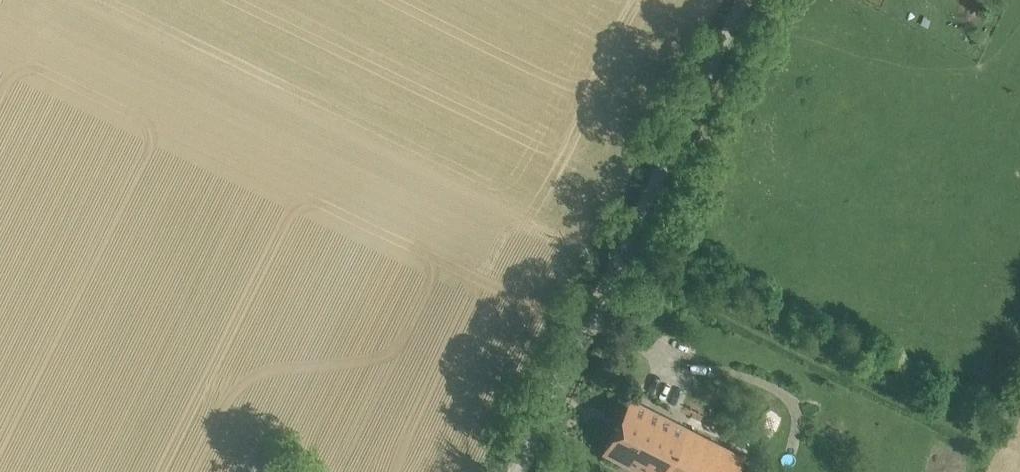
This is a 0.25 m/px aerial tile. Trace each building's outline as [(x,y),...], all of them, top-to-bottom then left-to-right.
[(630,397),(603,451),(645,471),(664,471),(688,427),(630,397)] [(688,427),(664,471),(736,471),(744,456),(688,427)]
